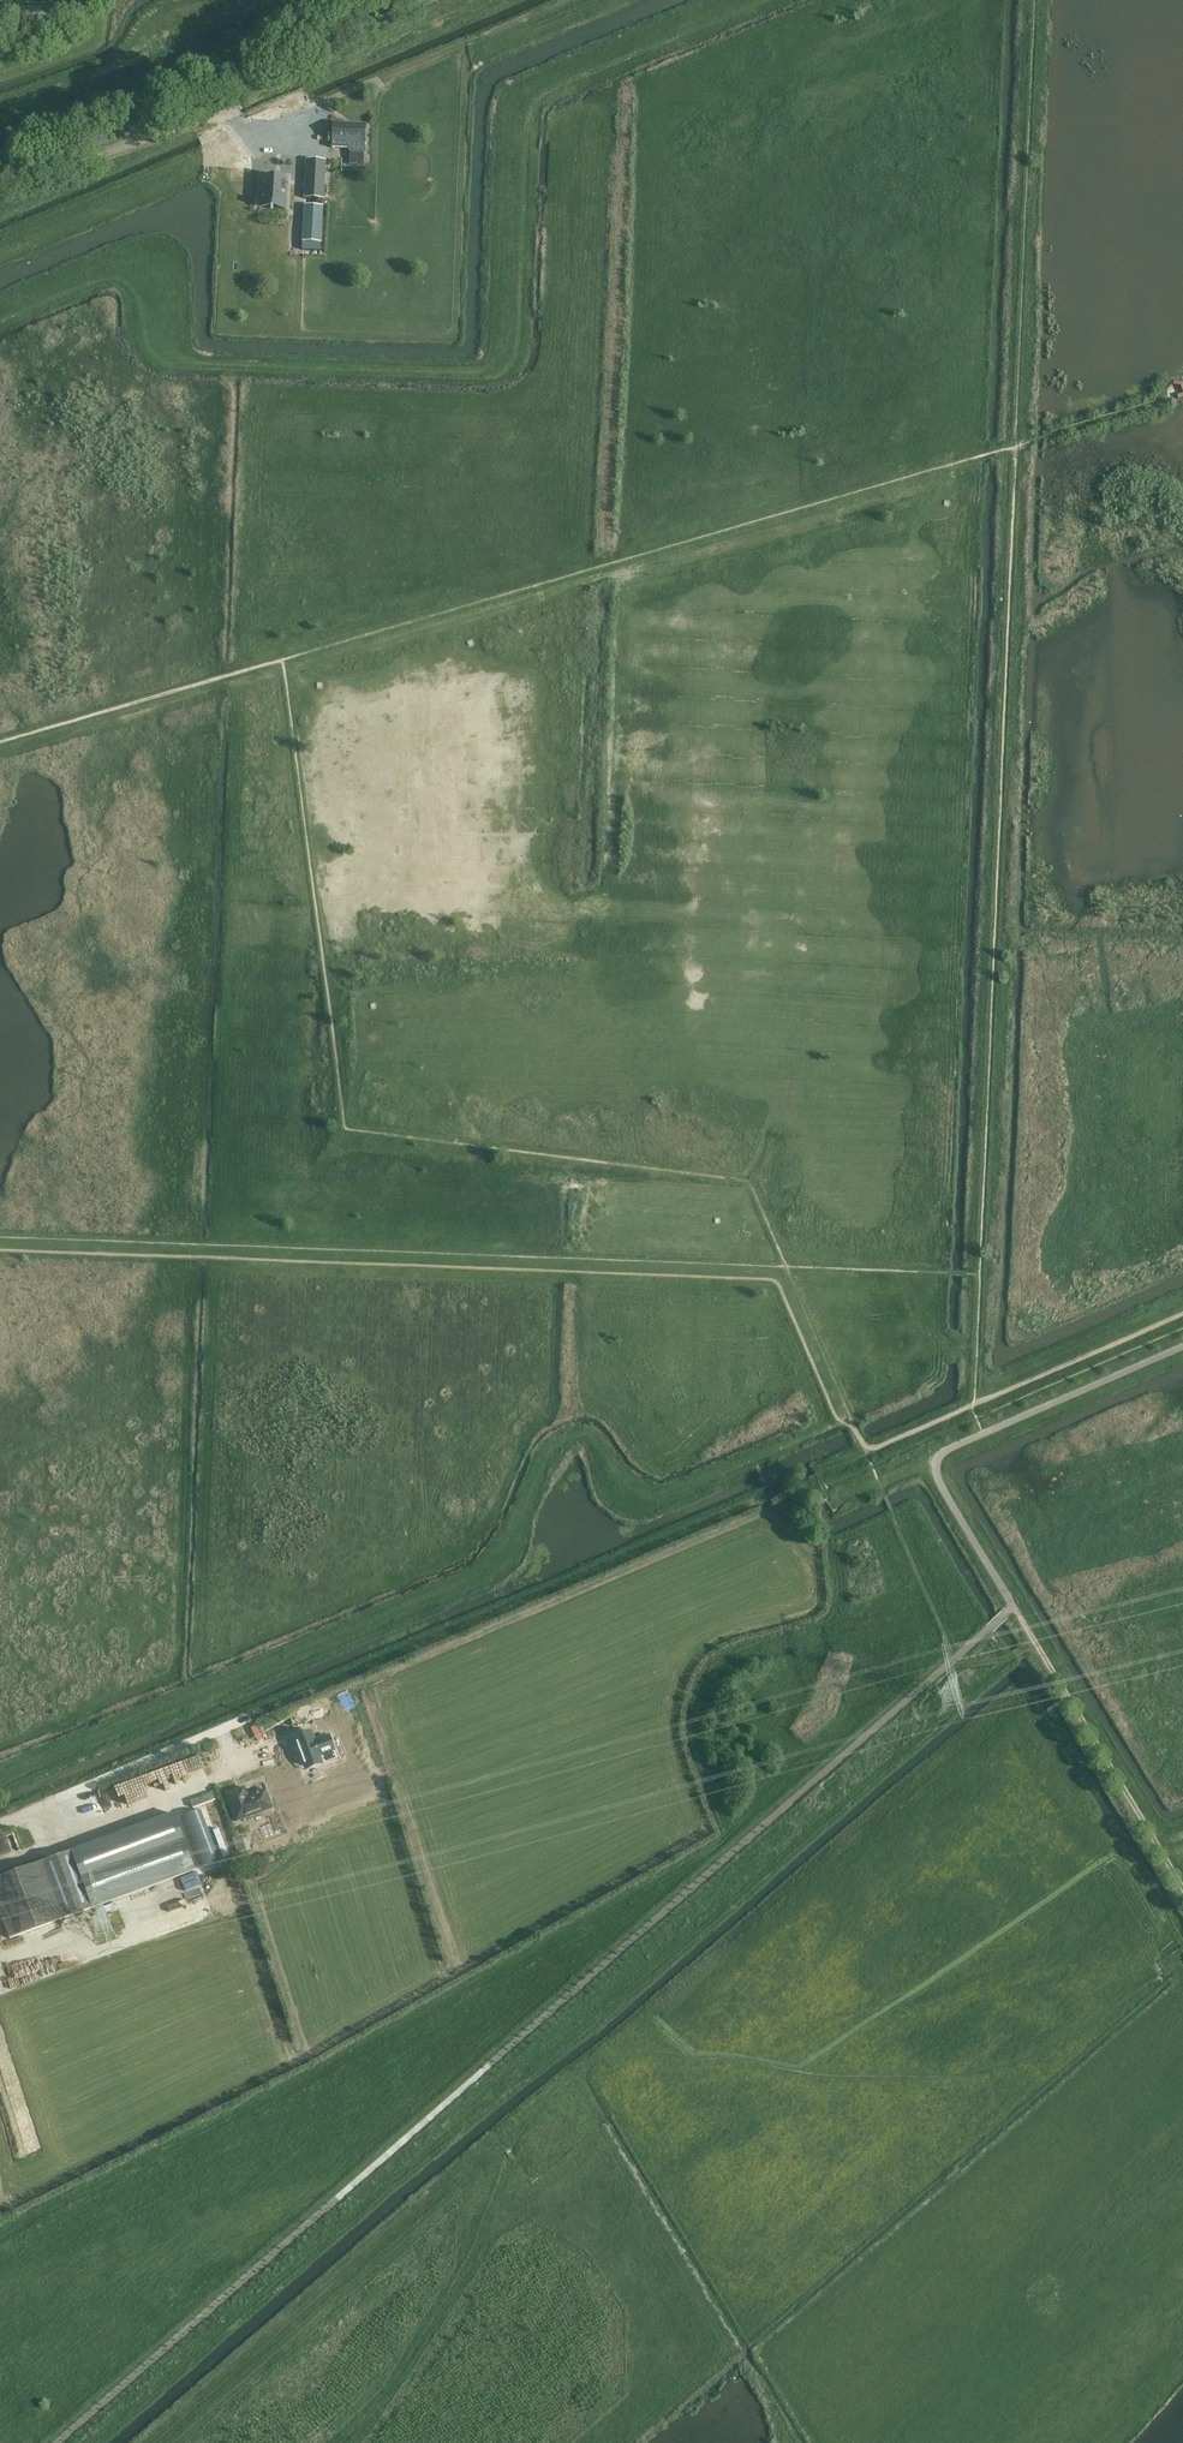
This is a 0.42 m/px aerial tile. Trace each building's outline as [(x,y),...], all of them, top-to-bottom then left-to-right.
[(366,125),(333,124),(332,148),(349,149),(349,152),(365,153),(366,125)] [(306,160),(304,199),(324,200),(326,161),(306,160)] [(286,178),(261,176),(259,209),(271,209),(271,205),(260,204),(262,177),(286,178)] [(262,177),(260,204),(271,205),(271,209),(271,210),(273,210),(273,205),(285,205),(285,210),(286,210),(287,178),(286,178),(262,177)] [(304,205),(302,242),(321,244),(323,207),(304,205)] [(302,242),(302,250),(321,251),(321,244),(302,242)] [(1174,379),(1174,383),(1182,383),(1182,387),(1182,380),(1174,379)] [(293,1737),(306,1772),(324,1765),(323,1764),(339,1759),(330,1734),(316,1739),(312,1729),(293,1737)] [(266,1791),(248,1797),(245,1788),(226,1795),(236,1822),(273,1809),(266,1791)] [(183,1839),(196,1834),(188,1814),(175,1819),(173,1815),(72,1852),(82,1879),(77,1881),(79,1888),(84,1886),(93,1908),(194,1871),(183,1839)] [(217,1864),(207,1836),(187,1843),(197,1871),(217,1864)] [(72,1852),(43,1863),(64,1919),(93,1908),(84,1886),(79,1888),(77,1881),(82,1879),(72,1852)] [(0,1879),(0,1913),(10,1939),(64,1919),(43,1863),(0,1879)]
